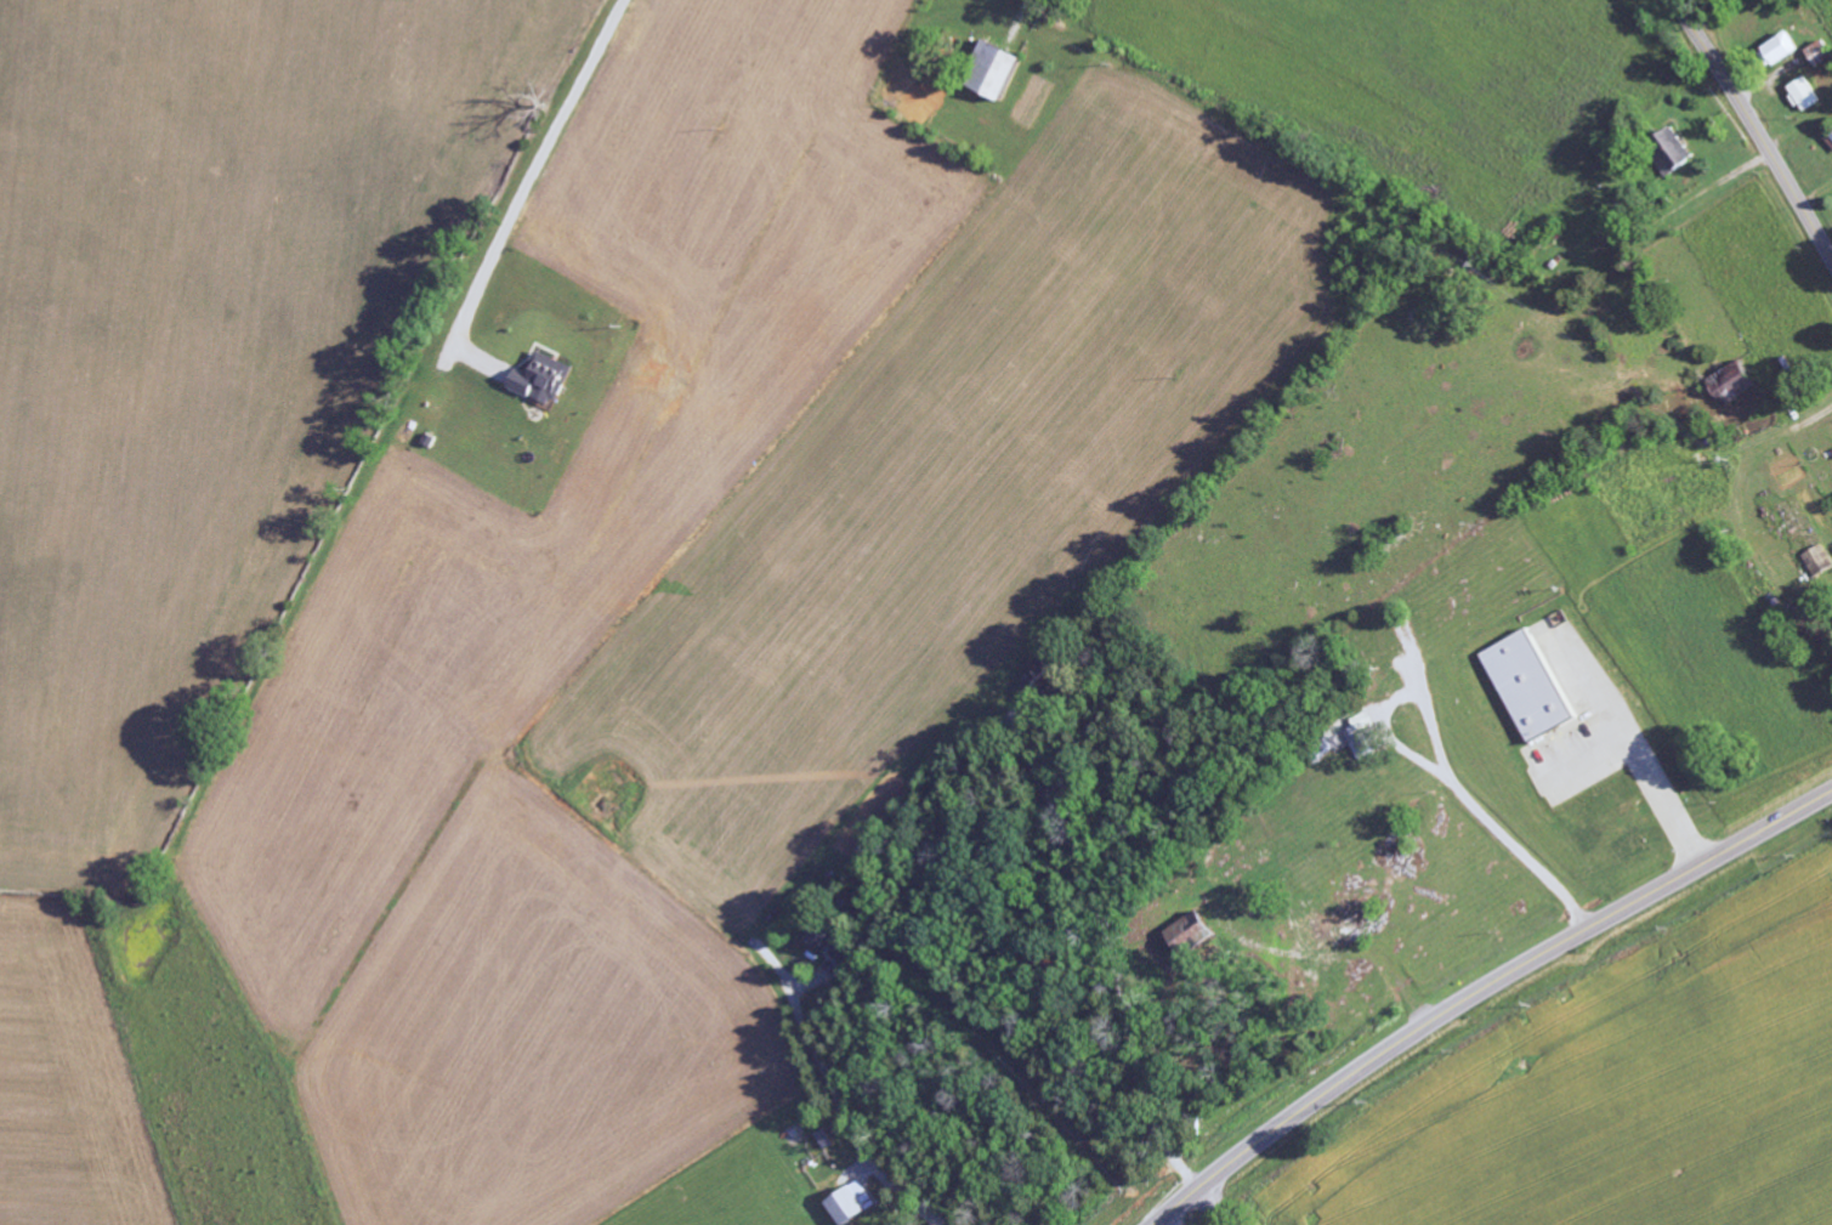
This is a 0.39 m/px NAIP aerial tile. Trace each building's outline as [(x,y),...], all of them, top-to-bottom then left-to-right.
[(1772,67),(1801,52),(1791,32),(1762,47),(1772,67)] [(985,38),(1023,57),(1002,101),(964,81),(985,38)] [(1804,113),(1822,102),(1806,77),(1788,89),(1804,113)] [(1647,145),(1668,176),(1695,158),(1674,127),(1647,145)] [(570,367),(535,351),(525,373),(515,369),(506,388),(530,398),(530,397),(552,407),(570,367)] [(1724,382),(1712,388),(1719,400),(1731,393),(1735,401),(1758,389),(1743,361),(1719,373),(1724,382)] [(1831,570),(1831,559),(1825,545),(1805,555),(1816,578),(1831,570)] [(1482,654),(1526,745),(1577,721),(1533,630),(1482,654)] [(1164,934),(1180,958),(1213,936),(1197,912),(1164,934)] [(857,1178),(824,1202),(840,1224),(843,1224),(875,1203),(857,1178)]
